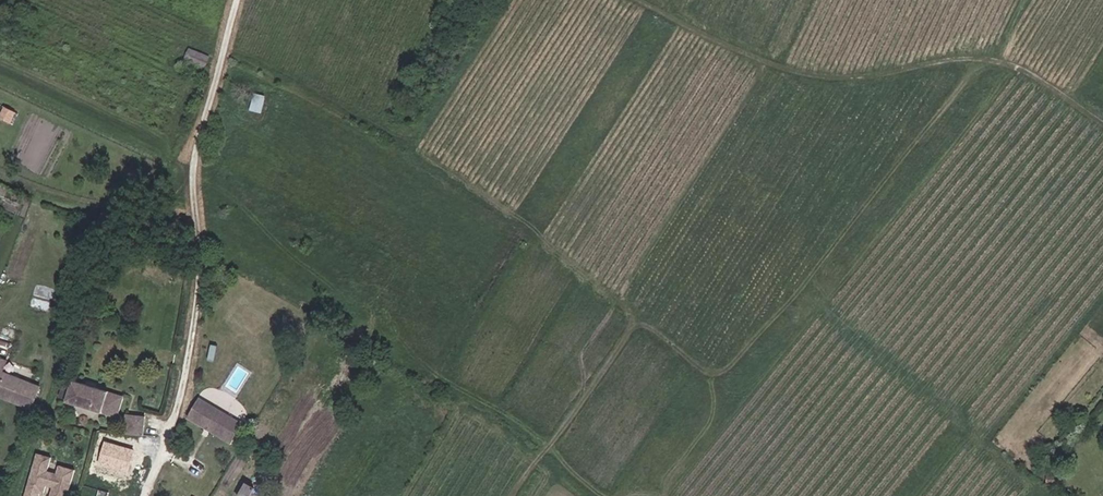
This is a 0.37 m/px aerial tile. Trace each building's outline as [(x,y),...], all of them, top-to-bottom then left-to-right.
[(181,63),(201,72),(209,54),(190,45),(181,63)] [(251,110),(262,112),(266,94),(256,91),(251,110)] [(5,113),(0,122),(0,124),(10,130),(16,119),(5,113)] [(31,414),(38,392),(0,378),(0,404),(31,414)] [(125,400),(71,384),(65,404),(118,420),(125,400)] [(237,425),(195,402),(185,421),(200,429),(202,426),(207,428),(205,432),(227,444),(237,425)] [(147,438),(150,419),(130,416),(128,435),(147,438)] [(46,484),(50,486),(49,489),(52,490),(50,495),(67,495),(73,478),(57,473),(54,482),(45,479),(49,465),(35,461),(25,495),(39,495),(41,495),(43,495),(46,484)] [(261,487),(250,481),(242,495),(255,495),(261,487)]
